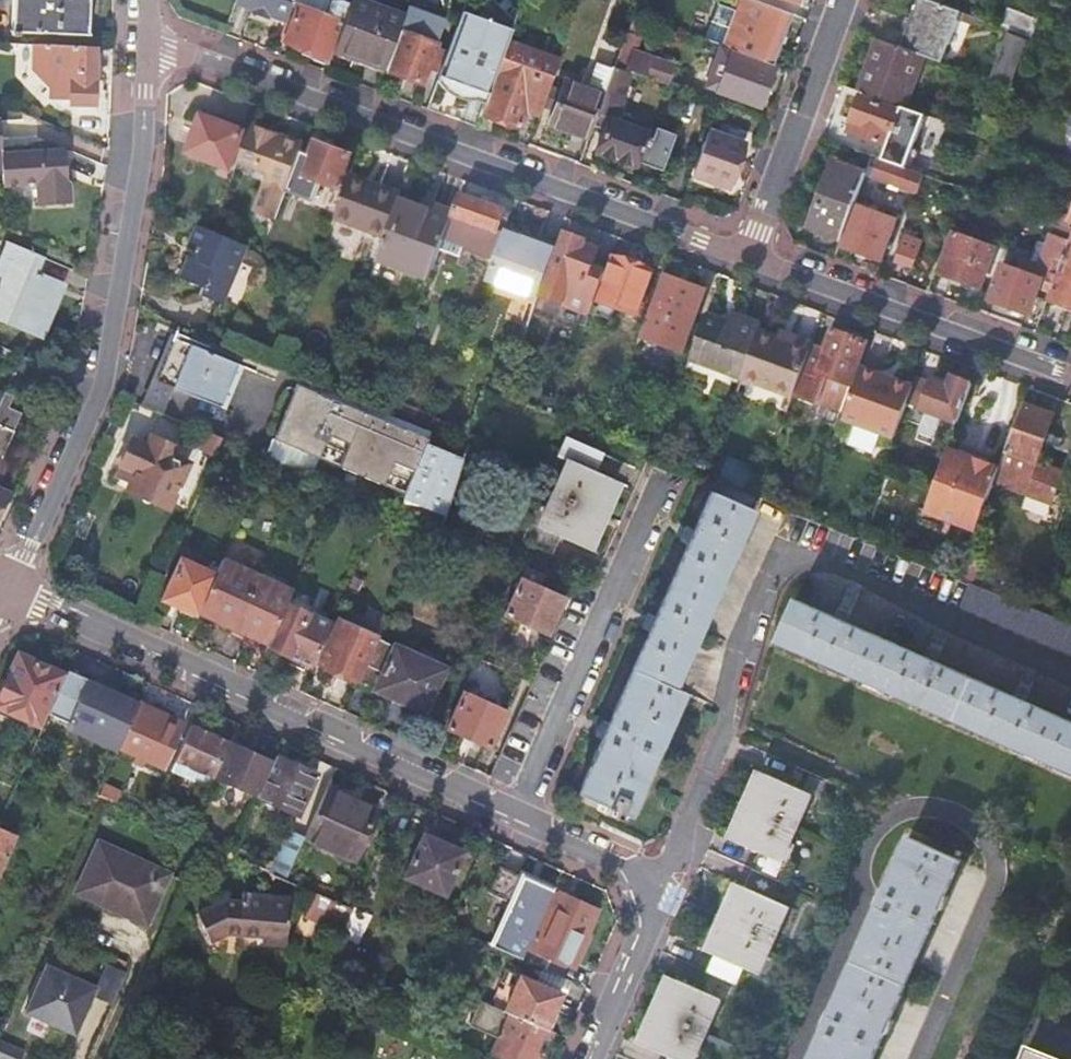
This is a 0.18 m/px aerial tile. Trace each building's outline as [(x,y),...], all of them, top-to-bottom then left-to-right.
[(19,31),(89,34),(91,0),(14,0),(12,35),(19,36),(19,31)] [(287,23),(288,19),(291,12),(294,4),(295,0),(237,0),(236,4),(253,10),(252,13),(269,19),(270,16),(287,23)] [(351,4),(335,51),(354,58),(355,55),(387,67),(406,16),(363,0),(353,0),(351,4)] [(691,36),(721,47),(733,51),(773,65),(792,14),(753,0),(742,0),(742,2),(737,0),(734,0),(731,10),(720,6),(711,30),(696,24),(691,36)] [(902,48),(922,56),(943,64),(962,12),(930,0),(920,0),(902,48)] [(281,40),(332,59),(335,51),(351,4),(342,1),(332,2),(327,16),(294,4),(291,12),(288,19),(287,23),(281,40)] [(409,7),(406,16),(387,67),(386,70),(425,85),(432,65),(439,68),(445,53),(445,51),(437,48),(447,21),(409,7)] [(1002,27),(1033,38),(1039,21),(1009,9),(1002,27)] [(485,105),(509,41),(513,28),(464,10),(438,82),(443,87),(449,92),(455,96),(462,99),(469,101),(475,101),(485,105)] [(625,70),(634,73),(666,85),(673,64),(633,49),(639,35),(629,31),(628,34),(616,67),(625,70)] [(1006,34),(989,80),(1009,88),(1026,41),(1006,34)] [(485,105),(482,113),(521,127),(527,111),(539,115),(558,59),(509,41),(485,105)] [(881,41),(863,92),(903,107),(922,56),(902,48),(881,41)] [(71,46),(35,44),(34,69),(51,91),(51,96),(51,100),(57,100),(70,101),(70,104),(94,105),(97,47),(71,46)] [(761,106),(775,66),(773,65),(733,51),(721,47),(707,87),(761,106)] [(355,55),(354,58),(353,61),(385,73),(386,70),(387,67),(355,55)] [(550,124),(589,139),(594,127),(615,69),(598,63),(589,88),(567,80),(550,124)] [(615,69),(594,127),(606,131),(598,152),(637,166),(638,163),(663,172),(673,143),(676,135),(657,128),(657,130),(651,128),(649,134),(616,122),(634,73),(625,70),(616,67),(615,69)] [(695,123),(703,98),(690,94),(682,119),(695,123)] [(887,142),(897,116),(899,110),(860,96),(847,131),(886,145),(887,142)] [(188,153),(231,169),(244,132),(202,116),(196,134),(191,137),(188,142),(188,146),(190,150),(188,153)] [(907,120),(897,116),(887,142),(898,146),(907,120)] [(252,211),(275,219),(281,202),(302,145),(252,127),(240,160),(268,170),(252,211)] [(709,130),(693,175),(729,188),(745,144),(709,130)] [(317,142),(305,175),(339,187),(351,154),(317,142)] [(0,152),(1,173),(1,182),(38,181),(39,202),(66,201),(64,149),(0,152)] [(876,176),(919,192),(926,174),(882,158),(876,176)] [(856,205),(868,173),(837,162),(813,227),(844,238),(856,205)] [(350,174),(348,181),(373,191),(376,184),(350,174)] [(348,181),(334,220),(385,239),(400,199),(402,193),(376,184),(373,191),(348,181)] [(463,250),(494,261),(505,230),(511,213),(459,194),(453,210),(450,217),(442,242),(438,252),(460,260),(463,250)] [(1046,217),(1069,226),(1070,221),(1070,198),(1066,208),(1052,202),(1046,217)] [(385,239),(377,263),(428,282),(438,252),(442,242),(450,217),(422,207),(400,199),(385,239)] [(424,200),(422,207),(450,217),(453,210),(424,200)] [(281,202),(275,219),(290,225),(297,208),(281,202)] [(844,238),(841,246),(884,261),(899,220),(856,205),(844,238)] [(214,232),(199,225),(191,243),(203,248),(197,261),(191,258),(181,279),(204,289),(201,296),(223,305),(248,246),(214,232)] [(529,293),(539,296),(539,294),(548,269),(555,249),(505,230),(494,261),(488,277),(498,281),(529,293)] [(548,269),(539,294),(590,313),(606,270),(592,265),(598,247),(591,244),(584,242),(585,239),(566,232),(552,270),(548,269)] [(995,248),(955,233),(940,272),(981,286),(995,248)] [(906,235),(896,263),(913,268),(923,241),(906,235)] [(1063,260),(1069,243),(1051,236),(1040,264),(1024,259),(1019,271),(1004,265),(991,299),(1029,313),(1038,287),(1051,291),(1058,274),(1062,263),(1063,260)] [(1048,299),(1070,307),(1070,241),(1064,261),(1063,260),(1062,263),(1058,274),(1051,291),(1048,299)] [(60,282),(39,274),(45,259),(8,243),(1,260),(6,262),(0,277),(0,320),(44,338),(57,306),(51,304),(60,282)] [(614,256),(598,301),(637,315),(652,270),(614,256)] [(649,311),(639,338),(680,353),(703,289),(663,274),(649,311)] [(705,315),(689,359),(740,378),(755,335),(757,331),(760,324),(730,313),(726,322),(705,315)] [(792,397),(792,398),(816,406),(817,404),(840,412),(865,343),(829,330),(823,349),(811,345),(792,397)] [(780,333),(776,343),(788,347),(792,337),(780,333)] [(740,378),(740,379),(792,398),(792,397),(811,345),(792,337),(788,347),(776,343),(755,335),(740,378)] [(237,364),(172,338),(154,381),(218,408),(237,364)] [(862,364),(843,417),(894,436),(904,410),(906,405),(911,391),(912,390),(880,378),(883,371),(862,364)] [(914,383),(883,371),(880,378),(912,390),(914,383)] [(921,410),(958,423),(971,385),(951,378),(947,389),(931,383),(916,378),(914,383),(912,390),(911,391),(906,405),(921,410)] [(410,502),(445,516),(463,460),(428,445),(430,440),(299,386),(276,439),(408,494),(405,500),(410,502)] [(8,464),(1,461),(14,432),(13,432),(22,414),(9,408),(14,397),(4,392),(0,402),(0,481),(8,464)] [(383,412),(429,432),(434,421),(388,401),(383,412)] [(1023,402),(999,468),(995,481),(1054,502),(1064,473),(1036,462),(1053,413),(1023,402)] [(568,439),(559,457),(570,462),(540,528),(531,524),(522,543),(553,557),(561,539),(583,548),(614,480),(591,470),(599,452),(568,439)] [(135,441),(125,463),(141,470),(136,482),(133,489),(170,506),(188,464),(172,457),(176,450),(154,440),(153,442),(147,440),(145,445),(135,441)] [(936,483),(925,512),(977,532),(995,481),(999,468),(948,449),(936,483)] [(723,461),(754,473),(756,469),(725,456),(723,461)] [(747,490),(754,473),(723,461),(717,478),(747,490)] [(141,470),(125,463),(120,475),(136,482),(141,470)] [(756,497),(716,480),(694,531),(686,527),(681,541),(688,545),(657,618),(649,614),(643,628),(651,631),(611,725),(603,722),(596,737),(604,740),(580,796),(610,809),(608,814),(621,819),(623,815),(631,818),(685,693),(676,689),(758,498),(756,497)] [(429,525),(441,529),(445,516),(410,502),(405,515),(429,525)] [(259,574),(223,558),(216,575),(199,613),(234,629),(259,574)] [(967,559),(960,579),(971,584),(978,563),(967,559)] [(199,613),(216,575),(181,560),(164,599),(198,615),(199,613)] [(292,590),(259,574),(234,629),(268,645),(286,603),(292,590)] [(361,581),(352,577),(347,587),(356,591),(361,581)] [(504,615),(548,635),(564,599),(521,580),(504,615)] [(971,584),(961,610),(1070,655),(1070,624),(1055,618),(1035,609),(1004,597),(971,584)] [(292,590),(286,603),(288,604),(269,648),(312,667),(331,624),(309,613),(314,600),(292,590)] [(1070,772),(1070,722),(1025,702),(1029,694),(1018,689),(1014,697),(937,663),(940,655),(929,650),(926,658),(849,624),(852,616),(840,611),(837,619),(797,601),(779,643),(1070,772)] [(357,681),(376,637),(339,620),(320,664),(357,681)] [(445,669),(379,639),(360,682),(426,711),(445,669)] [(67,676),(22,655),(0,703),(0,707),(43,727),(67,676)] [(123,742),(140,703),(115,691),(99,684),(71,671),(51,715),(121,746),(123,742)] [(117,687),(101,680),(99,684),(115,691),(117,687)] [(448,729),(487,746),(490,748),(506,713),(464,694),(448,729)] [(140,703),(123,742),(140,750),(137,757),(146,761),(150,754),(166,762),(184,722),(141,702),(140,703)] [(185,765),(214,778),(216,775),(230,743),(196,728),(187,748),(191,750),(185,765)] [(230,743),(216,775),(259,795),(273,762),(230,743)] [(259,795),(259,796),(297,813),(315,773),(276,755),(273,762),(259,795)] [(720,1000),(731,1006),(747,970),(758,975),(789,907),(777,902),(793,866),(782,861),(812,795),(822,800),(830,783),(800,769),(792,786),(770,776),(739,843),(761,854),(700,991),(678,981),(648,1048),(671,1058),(670,1058),(693,1058),(720,1000)] [(326,787),(304,835),(304,837),(353,859),(376,810),(326,787)] [(293,829),(274,872),(285,877),(304,837),(304,835),(293,829)] [(15,837),(0,830),(0,871),(15,837)] [(423,834),(404,875),(443,892),(461,852),(423,834)] [(961,861),(909,838),(812,1058),(874,1058),(961,861)] [(171,875),(103,842),(80,892),(148,924),(171,875)] [(238,844),(233,854),(249,861),(254,851),(238,844)] [(521,876),(490,945),(521,959),(552,890),(521,876)] [(199,910),(212,938),(230,930),(267,934),(266,940),(289,942),(295,897),(246,890),(244,900),(226,898),(199,910)] [(346,924),(353,908),(352,908),(314,890),(306,906),(346,924)] [(552,890),(521,959),(542,968),(561,977),(566,964),(580,935),(588,938),(589,936),(586,934),(597,911),(552,890)] [(346,924),(341,933),(358,940),(369,915),(353,908),(346,924)] [(575,968),(588,938),(580,935),(566,964),(575,968)] [(48,964),(27,1011),(76,1033),(94,994),(113,1003),(128,971),(108,963),(98,986),(48,964)] [(542,968),(535,983),(564,996),(571,981),(561,977),(542,968)] [(520,977),(505,1011),(509,1013),(544,1029),(545,1026),(550,1028),(555,1015),(551,1013),(559,995),(520,977)] [(476,1018),(495,1026),(503,1007),(483,999),(476,1018)] [(509,1013),(491,1052),(507,1058),(540,1058),(552,1032),(544,1029),(509,1013)] [(28,1052),(0,1040),(0,1058),(25,1058),(28,1052)] [(1029,1050),(1025,1058),(1051,1058),(1029,1050)]
